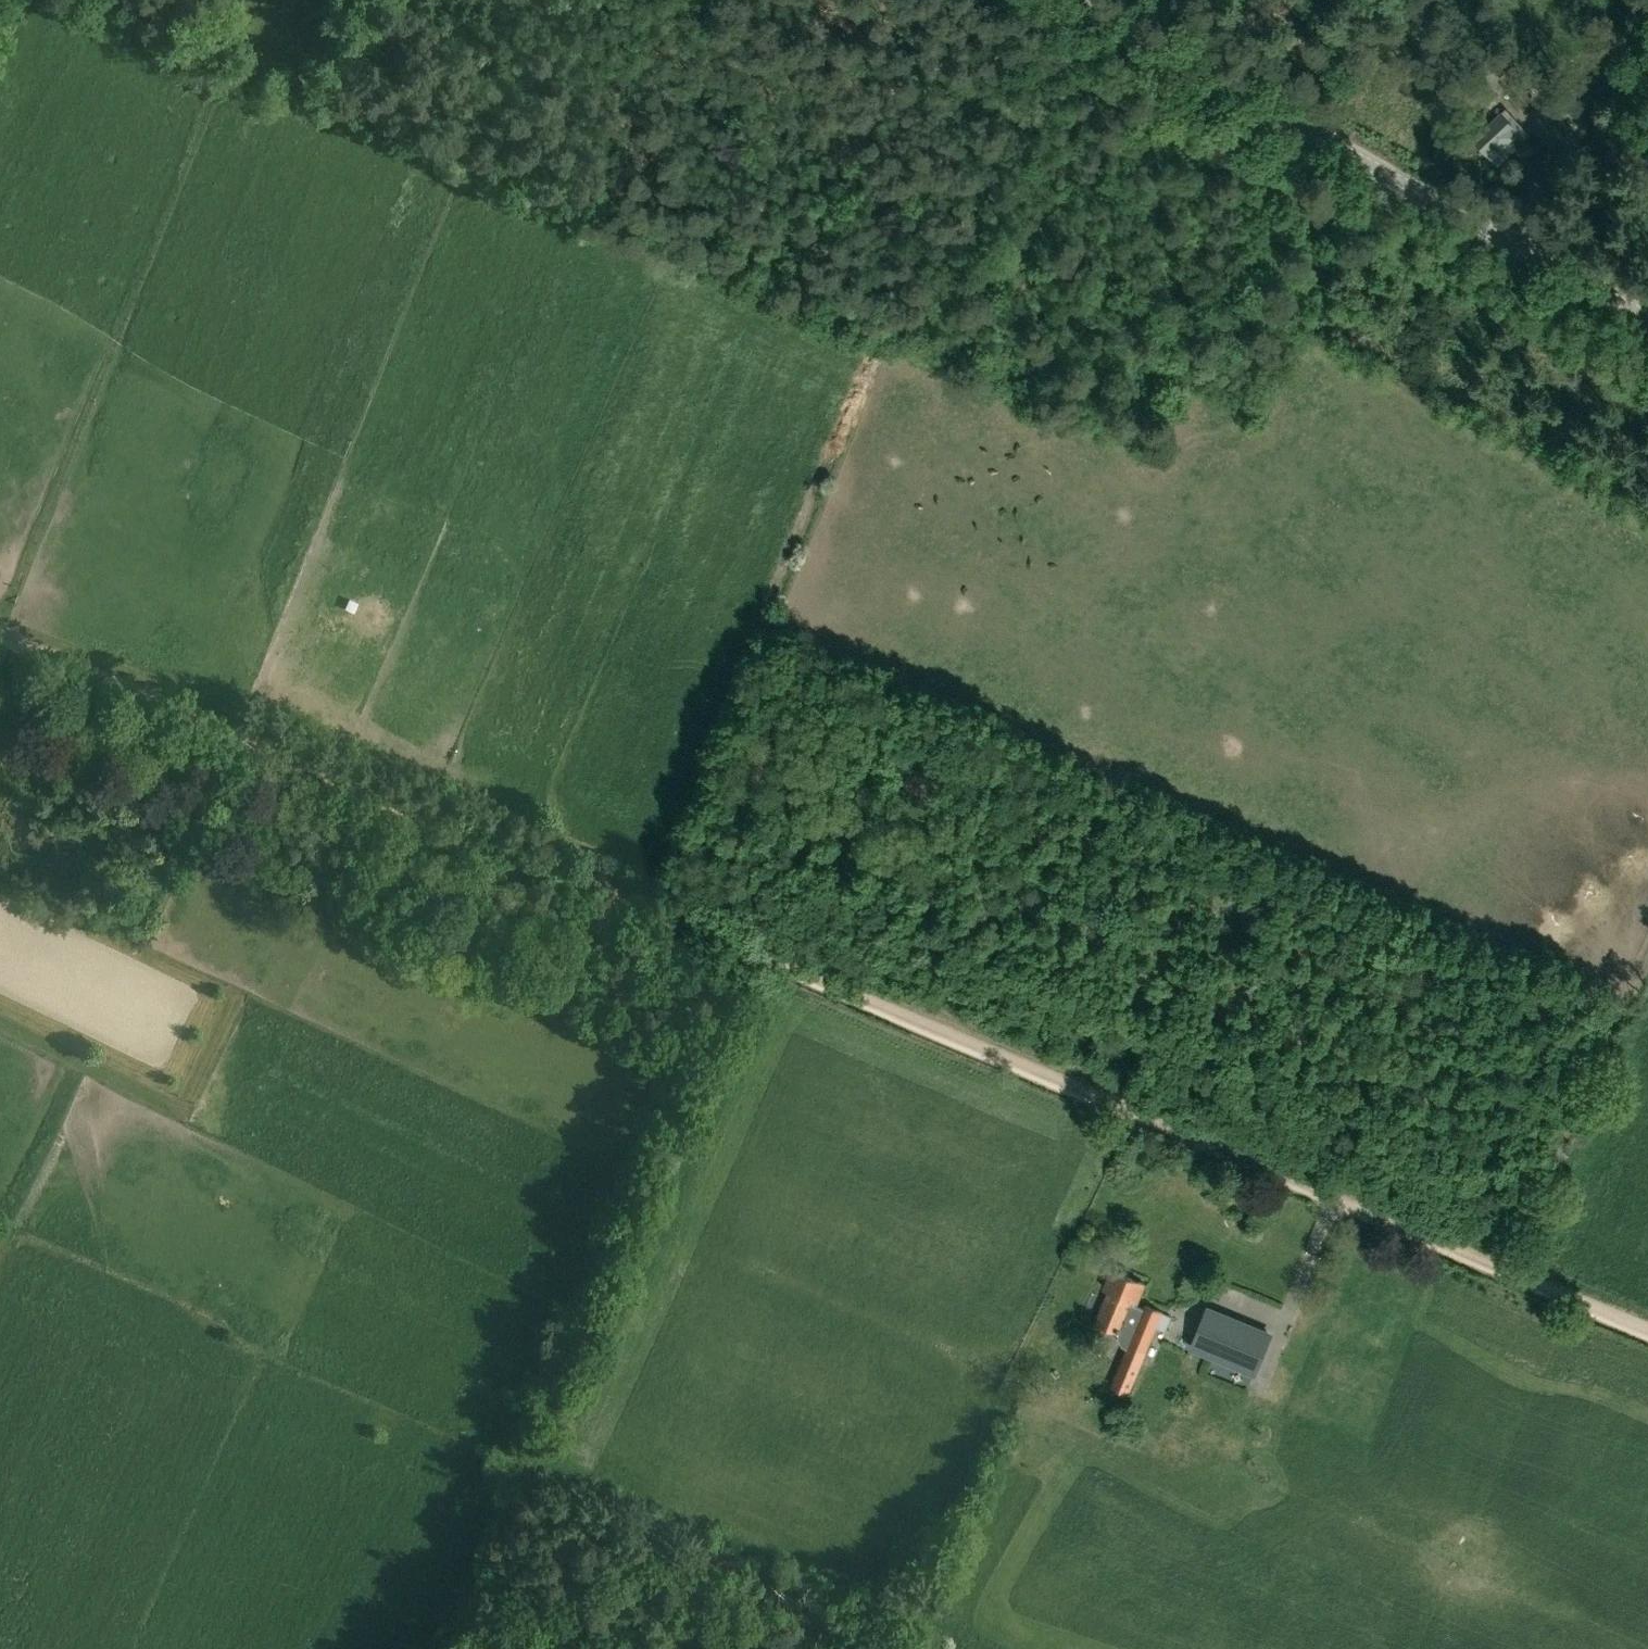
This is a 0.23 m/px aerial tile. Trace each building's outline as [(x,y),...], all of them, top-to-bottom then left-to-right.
[(1505,109),(1473,137),(1497,164),(1529,135),(1505,109)] [(142,824),(154,795),(149,793),(160,767),(140,759),(139,761),(133,758),(124,780),(128,782),(126,786),(132,788),(121,815),(142,824)] [(1126,1318),(1136,1322),(1141,1309),(1133,1306),(1135,1301),(1136,1302),(1144,1283),(1113,1271),(1105,1289),(1109,1291),(1096,1322),(1120,1332),(1126,1318)] [(1193,1347),(1255,1371),(1270,1334),(1208,1309),(1193,1347)]
